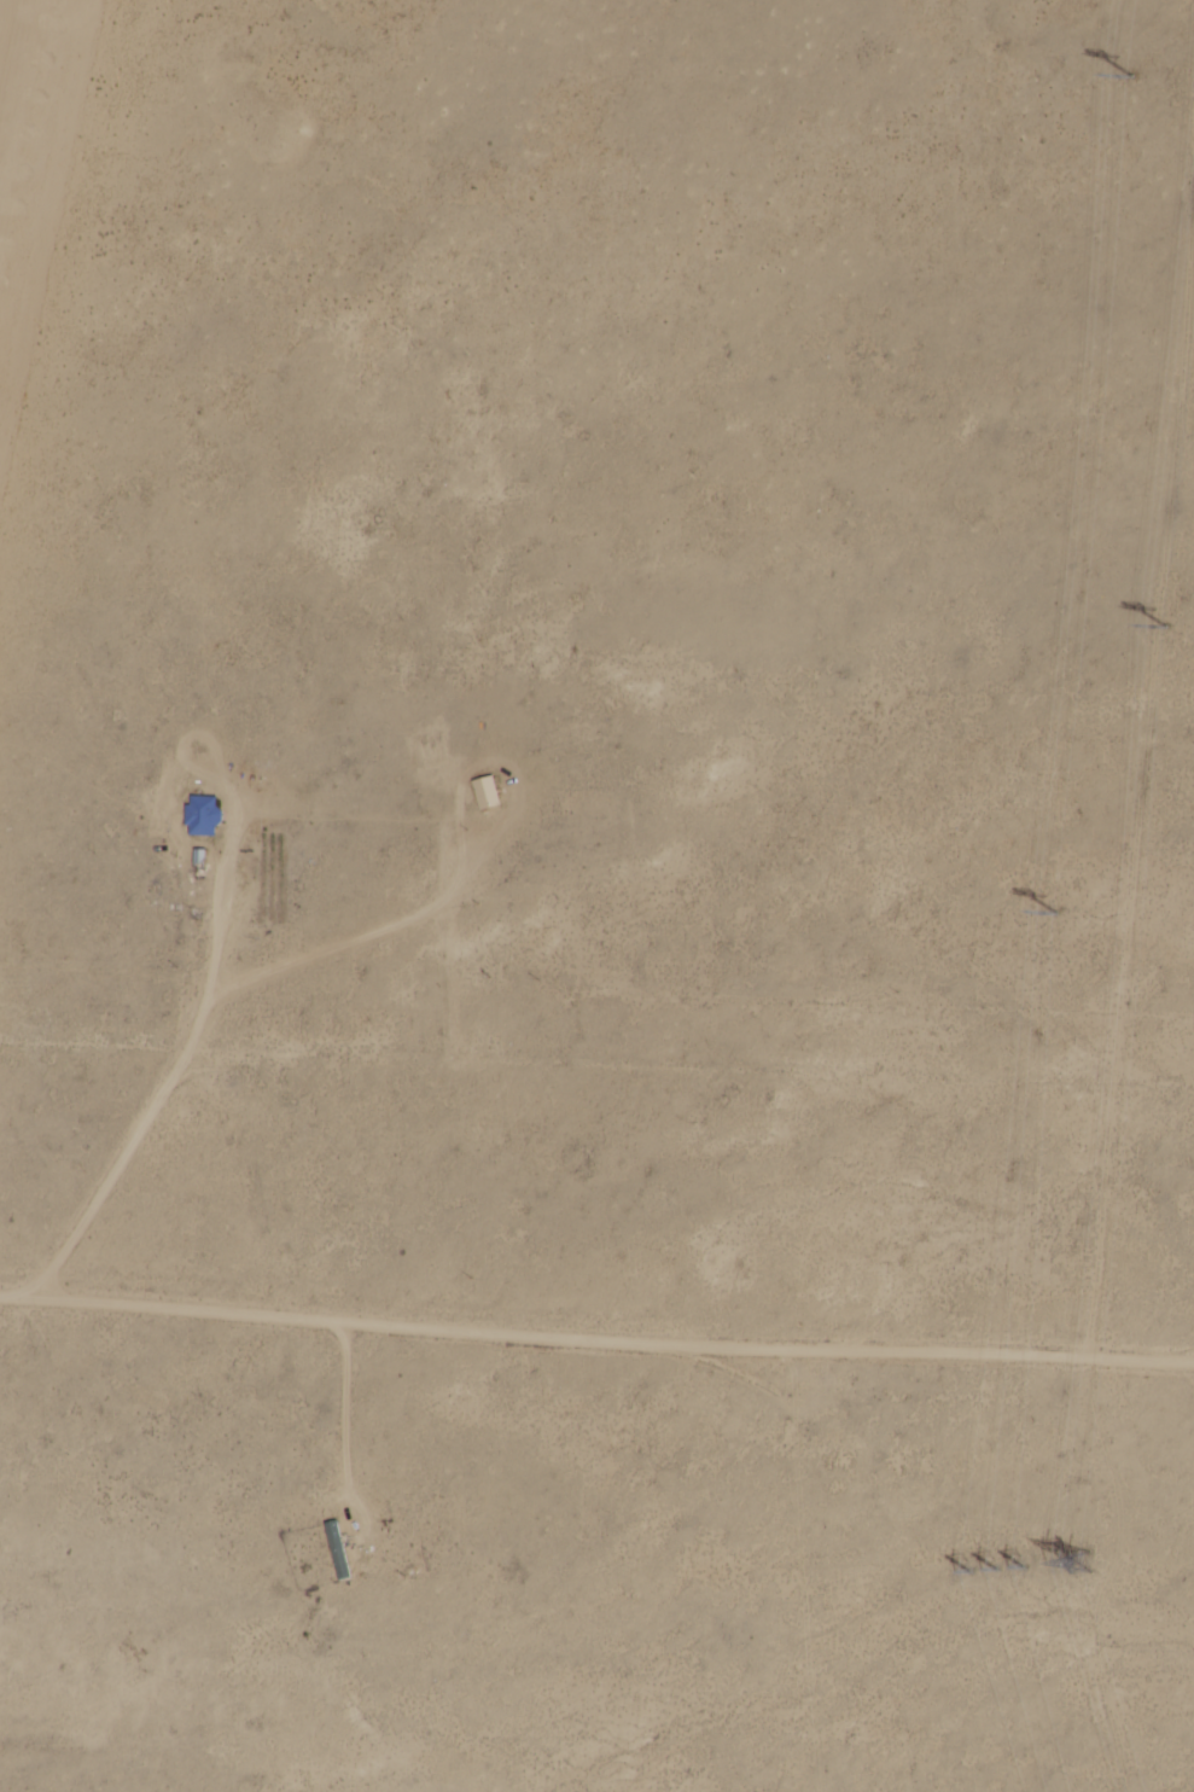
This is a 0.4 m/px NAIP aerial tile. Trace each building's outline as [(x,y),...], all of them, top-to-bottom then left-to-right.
[(218,796),(190,795),(189,835),(217,836),(218,796)]
